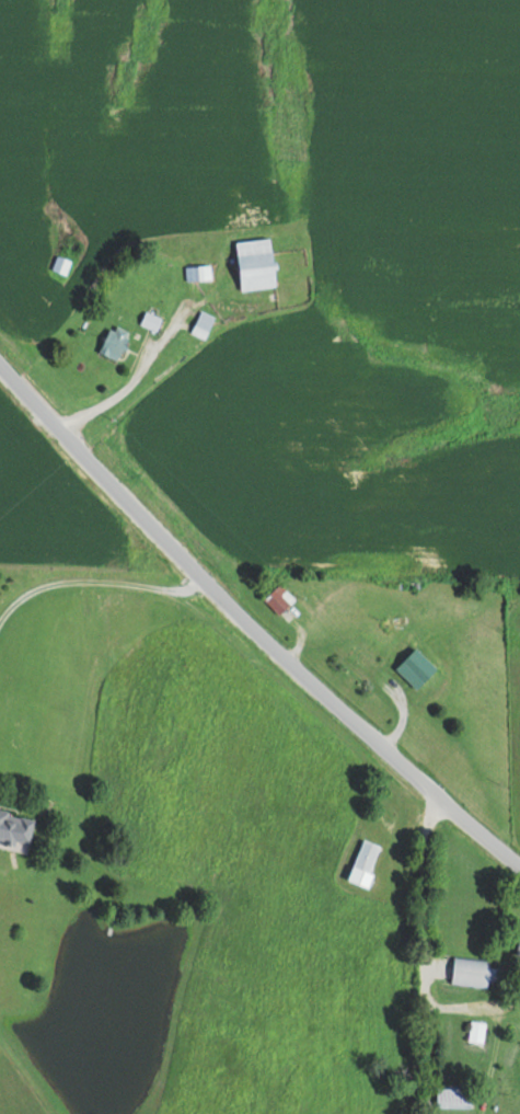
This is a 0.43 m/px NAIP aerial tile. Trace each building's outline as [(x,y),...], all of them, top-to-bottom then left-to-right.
[(276,287),(272,238),(236,241),(240,290),(276,287)] [(52,269),(65,274),(71,260),(57,255),(52,269)] [(191,332),(205,338),(215,317),(201,310),(191,332)] [(161,319),(146,311),(140,322),(155,330),(161,319)] [(99,352),(117,361),(130,332),(112,324),(99,352)] [(295,600),(280,584),(265,598),(280,614),(295,600)] [(396,668),(417,689),(438,669),(417,647),(396,668)] [(34,817),(0,811),(0,842),(29,847),(34,817)] [(348,881),(367,887),(381,845),(362,839),(348,881)] [(490,962),(455,957),(451,983),(486,988),(490,962)] [(484,1044),(484,1022),(470,1022),(470,1044),(484,1044)] [(437,1106),(473,1106),(473,1087),(437,1087),(437,1106)]
